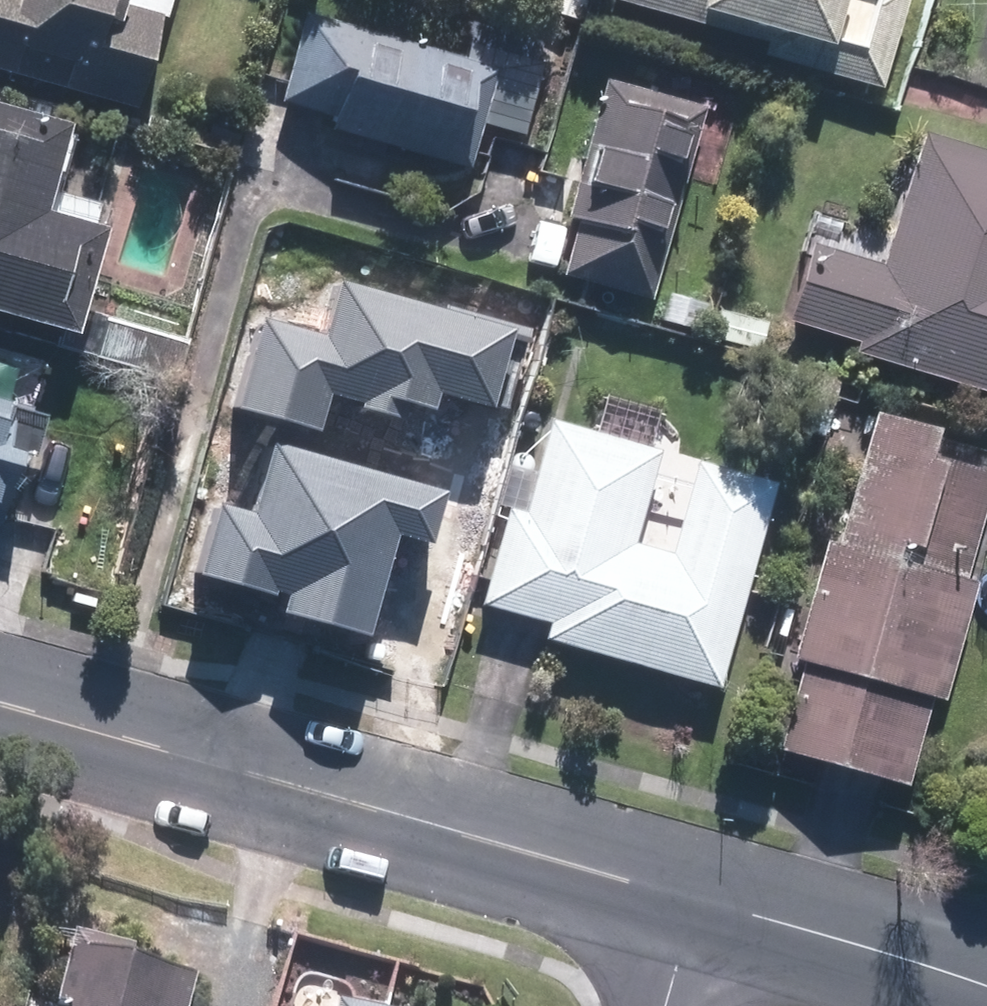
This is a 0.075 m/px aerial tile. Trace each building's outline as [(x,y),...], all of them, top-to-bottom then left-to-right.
[(143,106),(173,0),(0,0),(0,66),(143,106)] [(775,40),(772,51),(887,83),(911,0),(632,0),(775,40)] [(475,59),(312,12),(287,97),(344,113),(340,127),(474,166),(488,120),(527,132),(546,67),(478,47),(475,59)] [(570,271),(655,295),(709,109),(612,81),(594,142),(598,144),(577,214),(586,217),(570,271)] [(86,330),(117,222),(54,204),(78,120),(0,98),(0,305),(86,330)] [(862,350),(986,389),(986,148),(930,131),(888,266),(821,245),(798,318),(865,339),(862,350)] [(270,546),(383,578),(441,378),(327,346),(270,546)] [(4,523),(27,445),(12,441),(23,404),(0,397),(0,522),(4,523)] [(910,780),(936,692),(944,694),(977,579),(969,576),(986,513),(986,469),(934,454),(942,429),(881,411),(842,544),(834,542),(802,652),(810,655),(785,744),(910,780)] [(556,618),(551,635),(723,683),(779,483),(702,461),(676,553),(639,542),(665,451),(557,421),(532,512),(517,508),(491,600),(556,618)] [(69,1005),(191,1005),(199,976),(84,947),(69,1005)]
